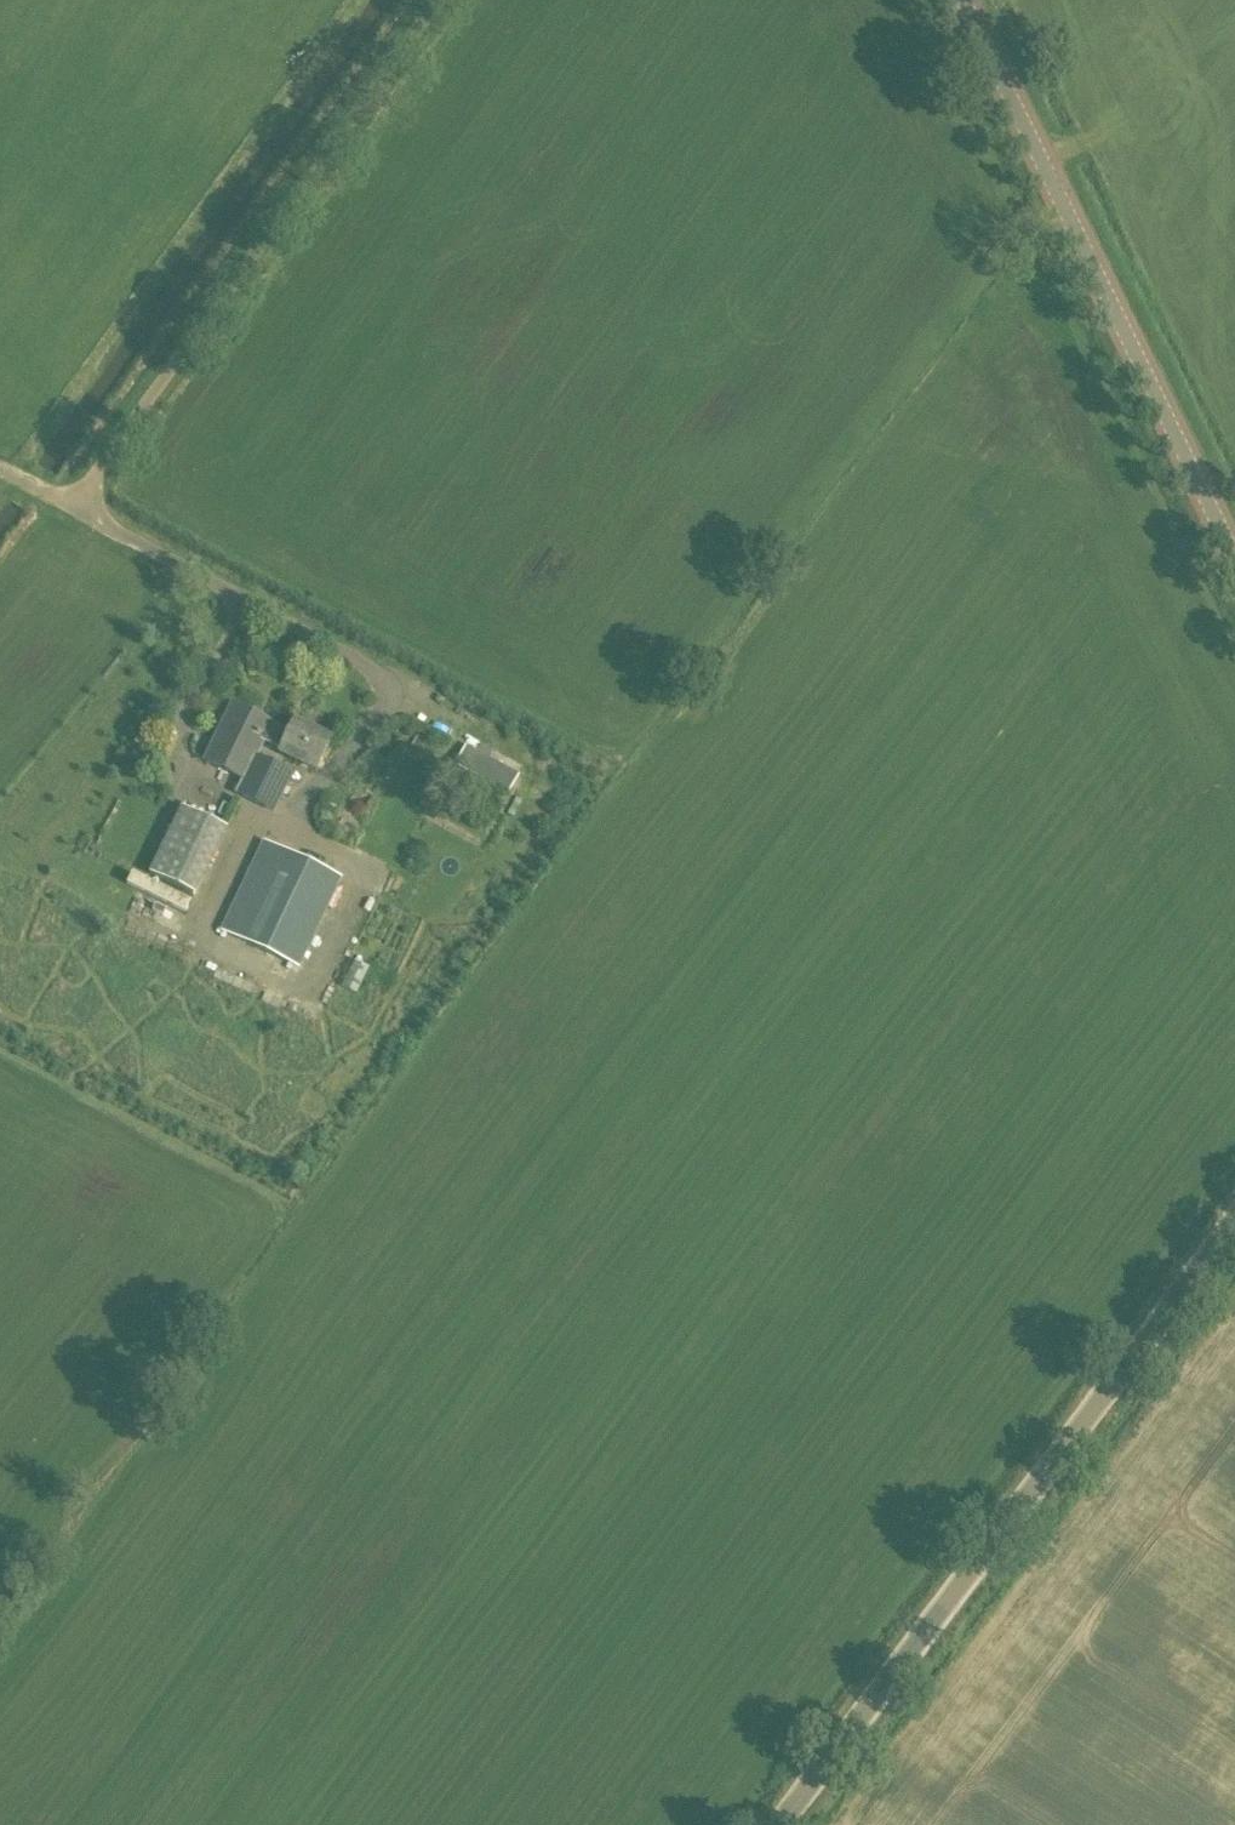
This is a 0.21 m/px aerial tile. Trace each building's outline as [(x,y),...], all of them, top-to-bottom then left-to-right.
[(231,704),(204,762),(240,779),(234,796),(276,814),(293,775),(256,756),(262,743),(279,751),(278,753),(315,771),(330,740),(293,722),(288,732),(231,704)] [(506,796),(518,775),(465,745),(453,767),(506,796)] [(150,874),(195,896),(227,831),(183,809),(150,874)] [(298,969),(341,877),(264,840),(220,932),(298,969)] [(194,930),(172,917),(184,896),(158,881),(133,926),(181,953),(194,930)]
